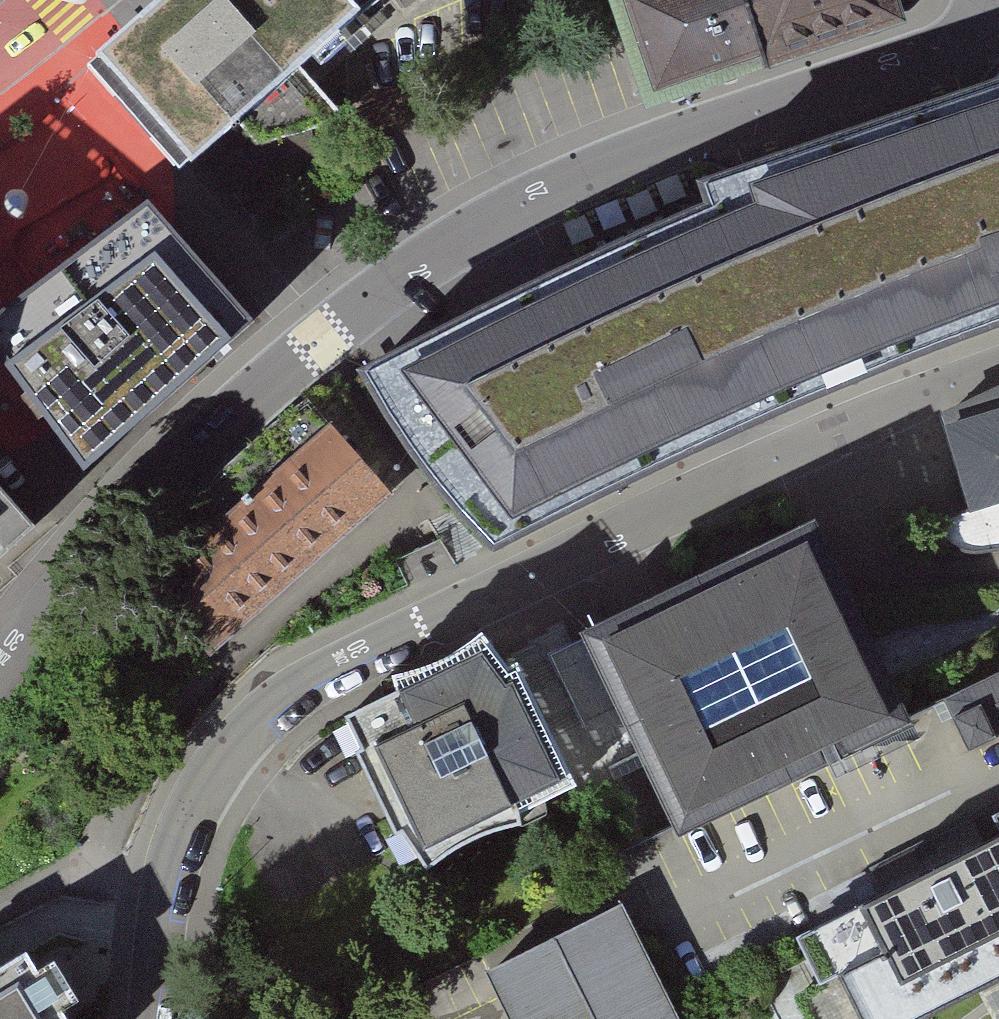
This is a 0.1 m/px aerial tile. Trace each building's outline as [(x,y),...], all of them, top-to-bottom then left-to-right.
[(198,179),(236,144),(254,163),(341,137),(297,89),(353,38),(321,0),(168,0),(96,63),(198,179)] [(353,38),(402,0),(321,0),(353,38)] [(765,100),(732,0),(663,0),(607,18),(637,110),(647,139),(765,100)] [(765,100),(903,53),(920,38),(930,19),(932,0),(732,0),(765,100)] [(88,448),(251,314),(138,178),(0,292),(0,341),(88,448)] [(432,324),(352,360),(492,545),(784,403),(711,198),(432,324)] [(153,564),(214,634),(393,479),(332,409),(153,564)] [(948,427),(980,528),(929,546),(961,558),(988,562),(998,561),(998,412),(948,427)] [(38,524),(0,484),(0,556),(38,524)] [(808,501),(573,610),(629,731),(667,814),(903,705),(808,501)] [(346,707),(415,855),(567,784),(498,636),(346,707)] [(921,744),(960,727),(973,755),(998,743),(998,671),(907,713),(921,744)] [(998,993),(998,845),(809,941),(849,1018),(947,1018),(998,993)] [(601,886),(473,954),(507,1018),(672,1018),(601,886)] [(59,1009),(72,1001),(47,959),(34,967),(21,945),(0,957),(0,1018),(66,1018),(59,1009)]
